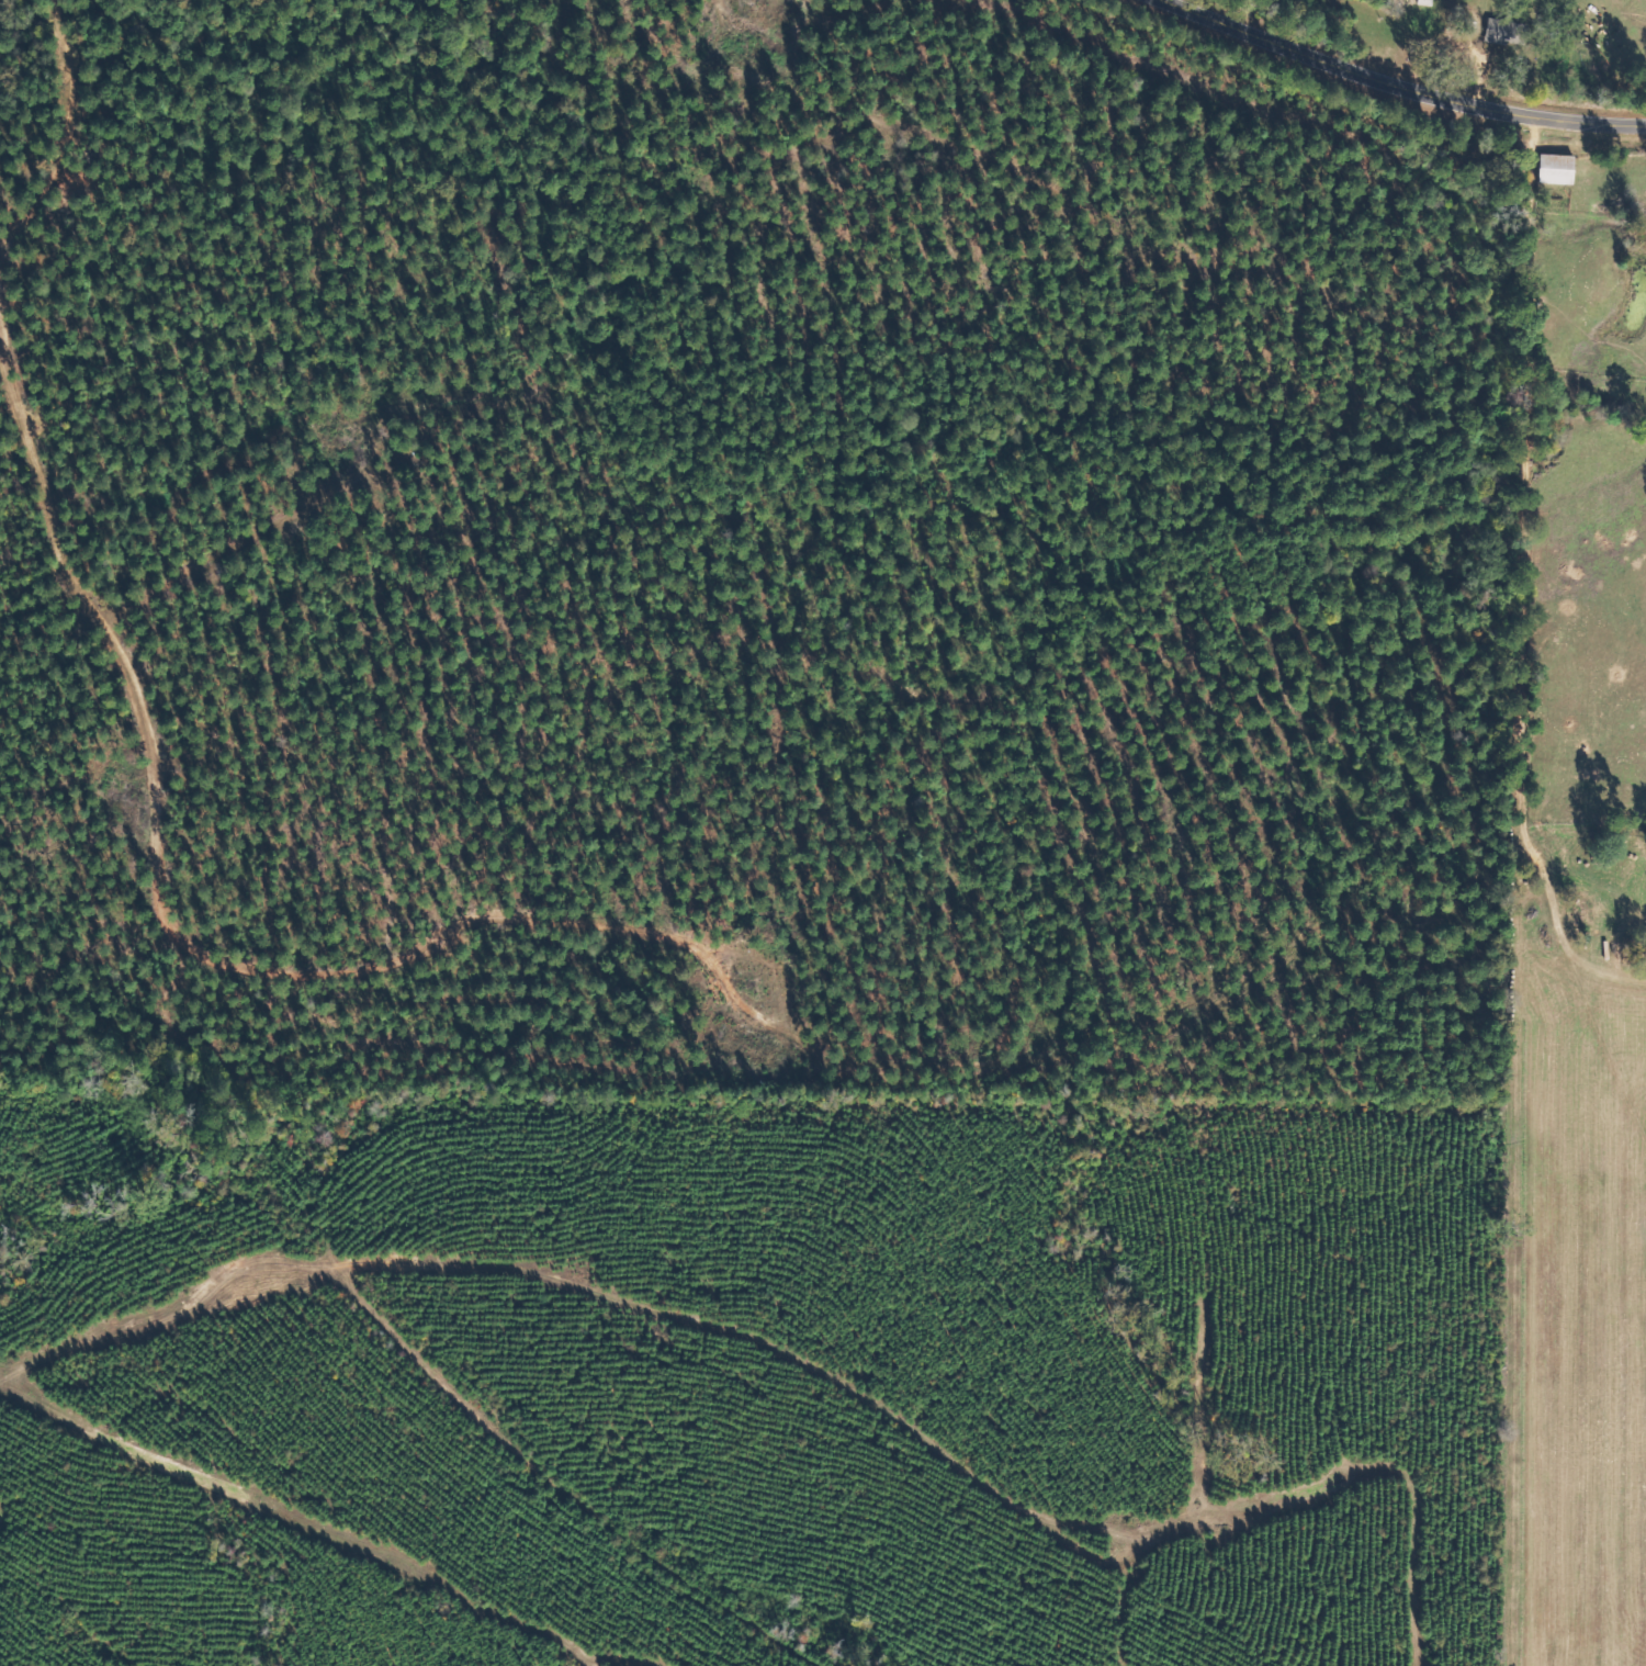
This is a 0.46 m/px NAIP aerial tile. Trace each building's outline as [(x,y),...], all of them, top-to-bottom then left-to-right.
[(1578,184),(1579,155),(1544,154),(1543,183),(1578,184)]
